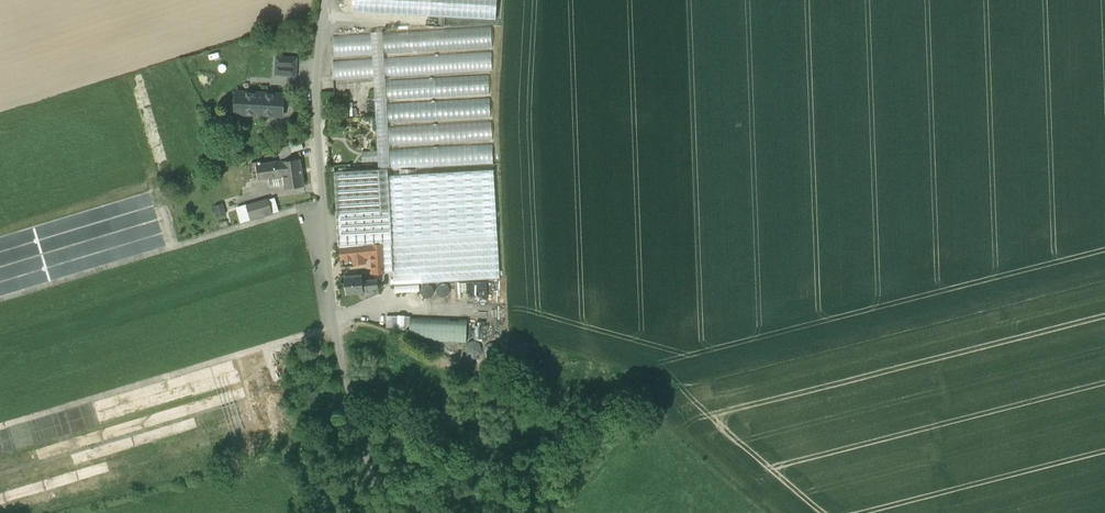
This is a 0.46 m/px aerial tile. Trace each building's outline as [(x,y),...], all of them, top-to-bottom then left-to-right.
[(349,12),(490,23),(492,0),(349,0),(349,12)] [(370,31),(380,30),(379,18),(369,19),(370,31)] [(332,38),(333,57),(492,48),(491,29),(332,38)] [(464,55),(332,62),(333,81),(465,74),(464,55)] [(296,58),(277,57),(276,74),(295,75),(296,58)] [(488,77),(386,82),(387,101),(489,95),(488,77)] [(284,95),(236,92),(235,113),(283,115),(284,95)] [(488,99),(386,105),(387,123),(489,118),(488,99)] [(490,123),(388,128),(389,147),(491,141),(490,123)] [(301,142),(289,146),(291,153),(303,149),(301,142)] [(492,145),(390,150),(391,169),(493,163),(492,145)] [(300,159),(262,164),(264,178),(284,175),(286,188),(304,186),(300,159)] [(261,161),(251,162),(254,179),(264,178),(262,164),(261,161)] [(388,168),(334,171),(339,246),(341,246),(341,247),(363,245),(364,244),(372,244),(383,243),(385,272),(394,271),(392,242),(388,175),(388,168)] [(494,169),(388,175),(392,242),(497,236),(494,169)] [(268,200),(247,207),(251,220),(272,213),(268,200)] [(213,205),(217,217),(226,214),(223,202),(213,205)] [(497,236),(392,242),(394,271),(394,284),(500,278),(497,236)] [(383,243),(372,244),(373,272),(385,272),(383,243)] [(363,245),(341,247),(343,267),(350,266),(350,258),(365,257),(363,245)] [(362,275),(345,276),(346,294),(364,292),(364,289),(378,288),(377,279),(363,281),(362,275)] [(501,300),(500,281),(443,284),(444,303),(501,300)] [(386,314),(386,327),(404,328),(404,315),(386,314)] [(411,317),(411,339),(467,341),(468,319),(411,317)] [(492,341),(466,340),(466,355),(491,356),(492,341)]
